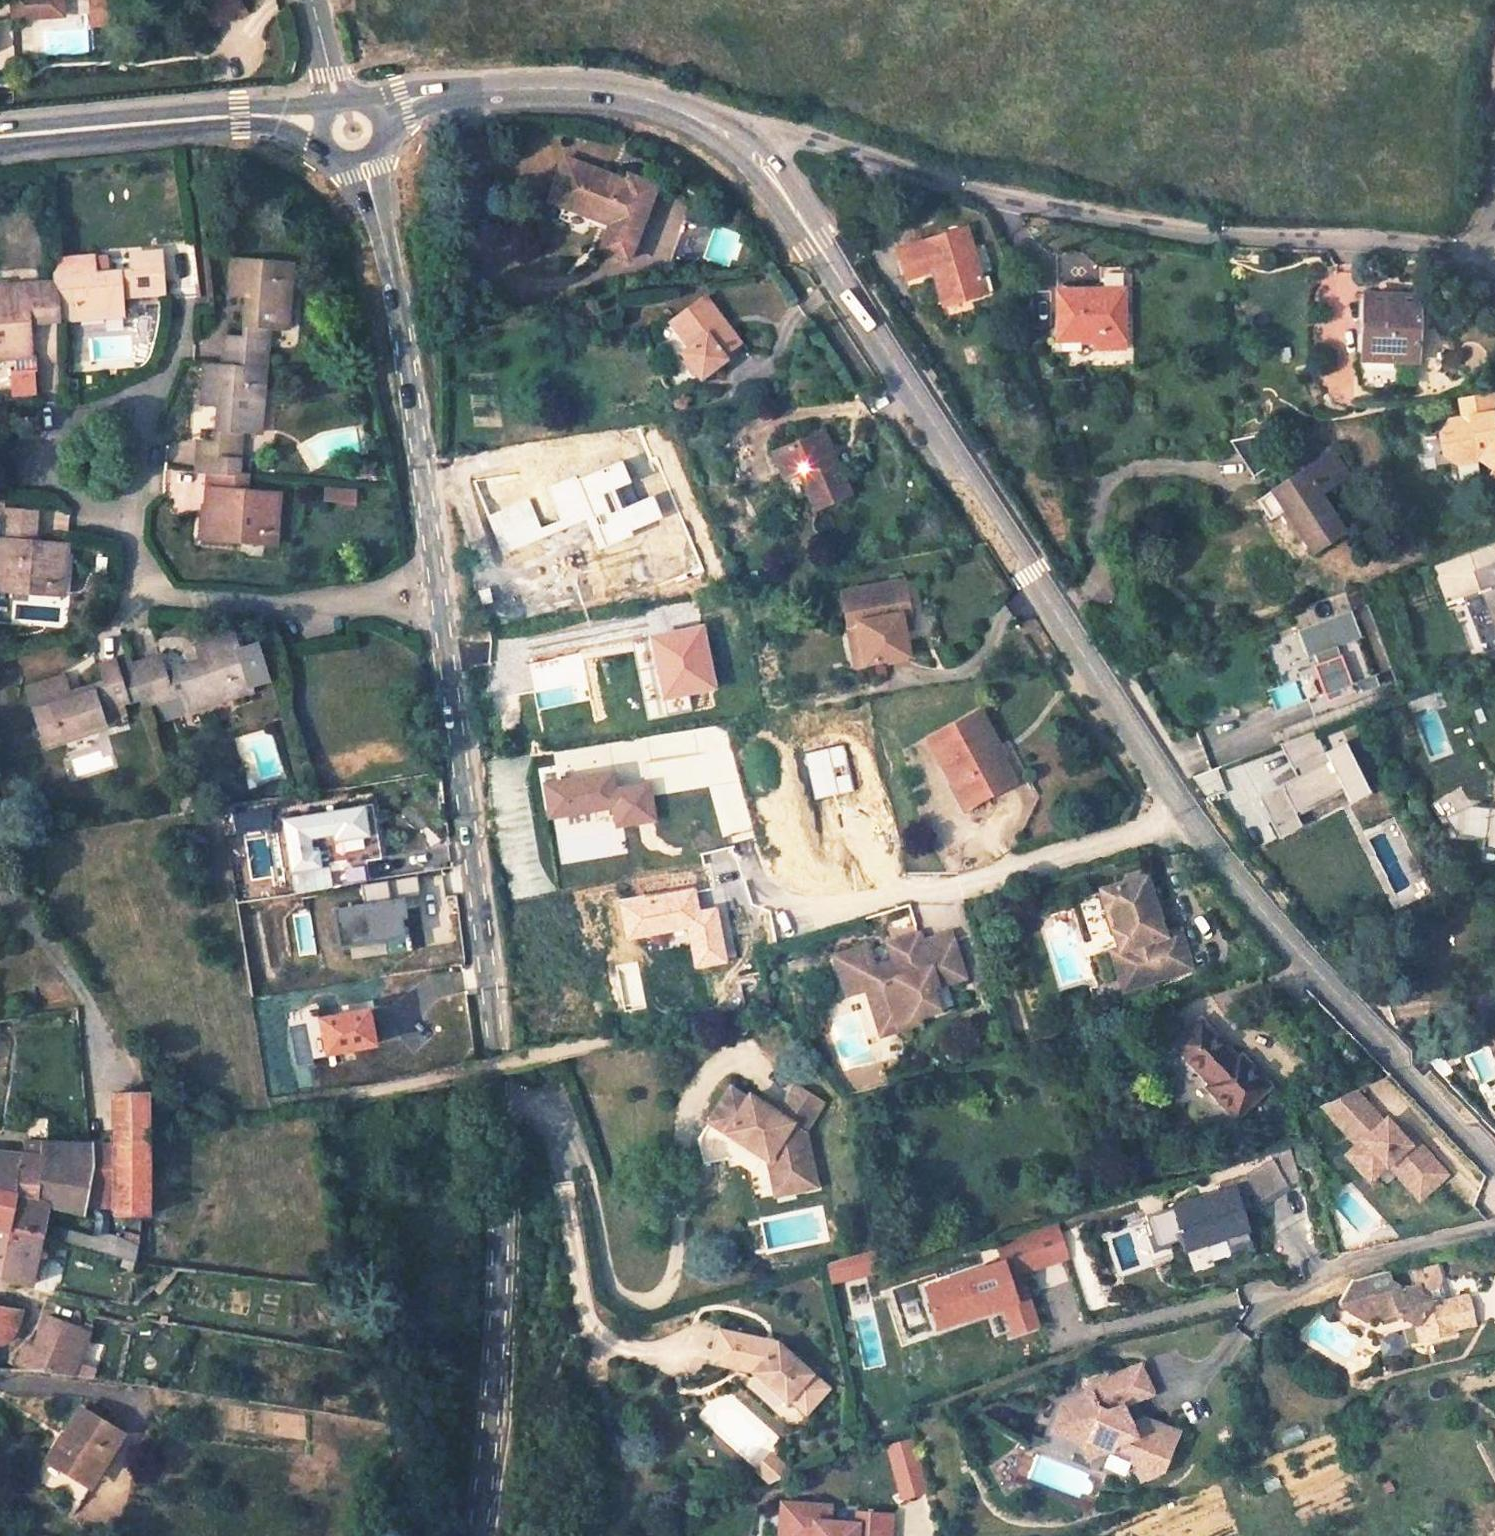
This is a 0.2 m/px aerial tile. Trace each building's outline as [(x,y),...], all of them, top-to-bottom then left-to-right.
[(10,18),(61,14),(60,0),(9,0),(10,18)] [(637,182),(570,158),(554,204),(597,219),(599,214),(622,222),(612,250),(634,258),(661,183),(639,175),(637,182)] [(704,258),(712,232),(684,222),(670,268),(704,258)] [(975,295),(950,230),(887,253),(897,280),(920,272),(931,302),(950,293),(954,303),(975,295)] [(132,269),(163,268),(163,253),(131,255),(132,269)] [(298,264),(240,256),(234,302),(253,304),(248,341),(230,339),(228,354),(269,358),(273,328),(290,330),(292,309),(288,309),(291,284),(295,284),(298,264)] [(95,260),(57,262),(58,284),(60,320),(82,318),(82,315),(107,313),(107,318),(124,316),(124,298),(164,295),(163,268),(132,269),(133,274),(96,276),(95,260)] [(1100,288),(1058,288),(1060,337),(1094,337),(1125,336),(1124,288),(1133,288),(1132,265),(1100,265),(1100,288)] [(45,285),(47,321),(60,320),(58,284),(45,285)] [(16,358),(17,369),(12,375),(14,397),(36,395),(34,373),(38,373),(36,356),(33,357),(30,323),(47,321),(45,285),(0,289),(0,359),(16,358)] [(1408,294),(1358,292),(1356,356),(1406,357),(1408,294)] [(935,310),(954,303),(950,293),(931,302),(935,310)] [(709,295),(675,320),(695,348),(688,353),(707,378),(731,360),(728,356),(744,343),(709,295)] [(1095,347),(1121,346),(1125,346),(1125,336),(1094,337),(1095,347)] [(269,358),(228,354),(226,368),(267,372),(269,358)] [(226,368),(207,365),(203,406),(219,407),(215,445),(199,443),(197,458),(239,463),(242,435),(260,436),(263,418),(257,417),(260,394),(265,394),(267,372),(226,368)] [(1476,459),(1490,468),(1491,468),(1487,473),(1488,473),(1494,479),(1494,432),(1493,431),(1490,414),(1494,413),(1494,395),(1494,390),(1493,390),(1485,392),(1458,397),(1461,416),(1448,418),(1437,433),(1440,452),(1453,462),(1476,459)] [(850,494),(823,431),(773,451),(793,500),(808,494),(815,509),(850,494)] [(1251,474),(1280,456),(1265,432),(1232,439),(1228,439),(1251,474)] [(1339,533),(1316,495),(1347,475),(1331,451),(1254,498),(1266,518),(1281,509),(1308,552),(1339,533)] [(239,463),(197,458),(195,472),(211,474),(237,477),(239,463)] [(203,517),(199,542),(239,547),(240,537),(273,540),(279,499),(245,494),(247,478),(237,477),(211,474),(206,518),(203,517)] [(29,593),(29,584),(62,588),(67,545),(33,542),(34,524),(0,521),(0,589),(29,593)] [(272,551),(273,540),(240,537),(239,547),(272,551)] [(1466,570),(1474,593),(1485,588),(1494,619),(1494,560),(1466,570)] [(906,655),(892,581),(837,592),(843,625),(854,623),(862,663),(906,655)] [(61,597),(62,588),(29,584),(29,593),(61,597)] [(1488,631),(1494,629),(1494,619),(1485,588),(1474,593),(1488,631)] [(1373,687),(1369,677),(1367,678),(1353,642),(1355,641),(1345,614),(1291,635),(1292,637),(1261,649),(1276,688),(1263,694),(1271,715),(1304,702),(1311,720),(1358,702),(1355,695),(1373,687)] [(862,663),(854,623),(843,625),(851,665),(862,663)] [(714,693),(701,630),(657,638),(670,701),(714,693)] [(142,664),(154,704),(180,695),(185,712),(203,707),(201,702),(223,695),(225,700),(245,693),(227,637),(189,648),(194,663),(158,675),(153,660),(142,664)] [(114,662),(125,703),(136,699),(140,709),(154,704),(142,664),(128,668),(125,659),(114,662)] [(62,679),(25,691),(43,748),(63,741),(62,737),(86,730),(87,734),(104,729),(99,711),(125,703),(114,662),(98,667),(103,685),(67,696),(62,679)] [(962,759),(981,806),(1024,788),(1009,753),(1012,751),(997,716),(944,737),(954,762),(962,759)] [(1292,779),(1254,798),(1271,832),(1294,820),(1291,814),(1339,790),(1346,804),(1366,793),(1341,744),(1322,754),(1311,733),(1275,747),(1292,779)] [(954,762),(974,809),(981,806),(962,759),(954,762)] [(338,837),(368,832),(364,807),(286,819),(294,869),(320,865),(318,852),(312,853),(309,835),(337,831),(338,837)] [(1467,807),(1440,819),(1452,837),(1480,840),(1478,850),(1494,853),(1494,811),(1467,807)] [(264,810),(235,815),(238,833),(267,829),(264,810)] [(1129,882),(1107,889),(1113,910),(1117,908),(1122,927),(1119,928),(1125,948),(1117,951),(1123,971),(1158,960),(1162,974),(1196,963),(1186,929),(1171,934),(1153,875),(1145,871),(1134,874),(1129,882)] [(365,903),(334,907),(341,957),(411,947),(403,886),(364,891),(365,903)] [(967,978),(954,934),(923,943),(920,935),(903,940),(908,959),(896,962),(877,968),(871,946),(838,955),(849,994),(859,991),(869,988),(877,1015),(895,1010),(899,1023),(921,1017),(941,1011),(933,988),(967,978)] [(903,940),(891,944),(896,962),(908,959),(903,940)] [(1158,960),(1123,971),(1129,989),(1198,968),(1196,963),(1162,974),(1158,960)] [(884,1035),(923,1023),(921,1017),(899,1023),(895,1010),(877,1015),(884,1035)] [(1197,1021),(1171,1045),(1208,1086),(1204,1090),(1230,1120),(1265,1089),(1238,1058),(1234,1061),(1197,1021)] [(1422,1129),(1416,1134),(1406,1123),(1394,1110),(1390,1113),(1365,1085),(1321,1105),(1357,1145),(1350,1151),(1373,1176),(1387,1162),(1396,1172),(1406,1164),(1428,1189),(1454,1165),(1422,1129)] [(771,1099),(768,1105),(809,1130),(828,1103),(800,1086),(786,1108),(771,1099)] [(768,1105),(753,1096),(750,1099),(733,1088),(702,1138),(708,1163),(733,1158),(743,1141),(772,1159),(776,1176),(794,1172),(799,1191),(821,1186),(809,1130),(768,1105)] [(41,1142),(41,1157),(39,1196),(0,1189),(0,1227),(39,1234),(145,1263),(145,1247),(107,1235),(93,1238),(68,1231),(41,1225),(44,1203),(82,1211),(82,1201),(113,1203),(114,1215),(146,1215),(146,1095),(113,1095),(113,1143),(92,1146),(92,1143),(88,1143),(41,1142)] [(1416,1134),(1422,1129),(1413,1118),(1406,1123),(1416,1134)] [(0,1154),(0,1189),(39,1196),(41,1157),(41,1142),(25,1141),(25,1155),(0,1154)] [(1218,1183),(1221,1192),(1144,1217),(1154,1249),(1183,1239),(1186,1248),(1205,1243),(1224,1237),(1227,1247),(1249,1239),(1240,1212),(1236,1199),(1251,1194),(1256,1202),(1285,1185),(1299,1181),(1289,1147),(1269,1152),(1271,1158),(1240,1176),(1218,1183)] [(1373,1176),(1350,1151),(1347,1154),(1369,1179),(1373,1176)] [(1406,1164),(1396,1172),(1419,1197),(1428,1189),(1406,1164)] [(794,1172),(776,1176),(780,1195),(799,1191),(794,1172)] [(1236,1199),(1240,1212),(1256,1202),(1251,1194),(1236,1199)] [(1001,1262),(924,1283),(937,1330),(1004,1311),(1011,1337),(1041,1329),(1026,1272),(1070,1260),(1060,1224),(995,1242),(1001,1262)] [(39,1234),(0,1227),(0,1280),(31,1286),(39,1234)] [(1224,1237),(1205,1243),(1211,1261),(1230,1255),(1227,1247),(1224,1237)] [(872,1250),(827,1263),(833,1285),(879,1273),(872,1250)] [(1339,1302),(1343,1305),(1367,1319),(1372,1311),(1380,1316),(1401,1313),(1414,1322),(1418,1340),(1451,1331),(1450,1326),(1443,1299),(1436,1295),(1434,1285),(1438,1278),(1434,1264),(1411,1270),(1415,1284),(1399,1288),(1399,1286),(1388,1279),(1386,1270),(1352,1278),(1339,1302)] [(1467,1293),(1443,1299),(1450,1326),(1474,1320),(1467,1293)] [(6,1344),(11,1337),(15,1327),(19,1312),(0,1308),(0,1345),(6,1344)] [(80,1332),(44,1323),(34,1344),(22,1350),(16,1372),(33,1373),(71,1378),(88,1327),(82,1325),(80,1332)] [(781,1341),(722,1326),(713,1361),(753,1371),(791,1402),(798,1396),(814,1411),(836,1387),(781,1341)] [(1180,1433),(1147,1418),(1133,1425),(1126,1406),(1155,1394),(1143,1365),(1112,1377),(1089,1387),(1091,1393),(1066,1404),(1056,1431),(1081,1441),(1089,1438),(1112,1448),(1111,1450),(1133,1460),(1138,1470),(1142,1480),(1162,1472),(1160,1467),(1168,1463),(1180,1433)] [(122,1437),(82,1411),(61,1445),(58,1442),(45,1461),(82,1486),(104,1452),(109,1456),(122,1437)] [(908,1494),(928,1486),(913,1434),(893,1442),(908,1494)] [(1089,1438),(1081,1441),(1089,1457),(1111,1450),(1112,1448),(1089,1438)] [(774,1450),(758,1468),(774,1482),(796,1470),(774,1450)] [(104,1452),(82,1486),(89,1490),(109,1456),(104,1452)] [(786,1500),(783,1535),(894,1535),(895,1513),(861,1511),(861,1522),(833,1520),(835,1504),(786,1500)]
